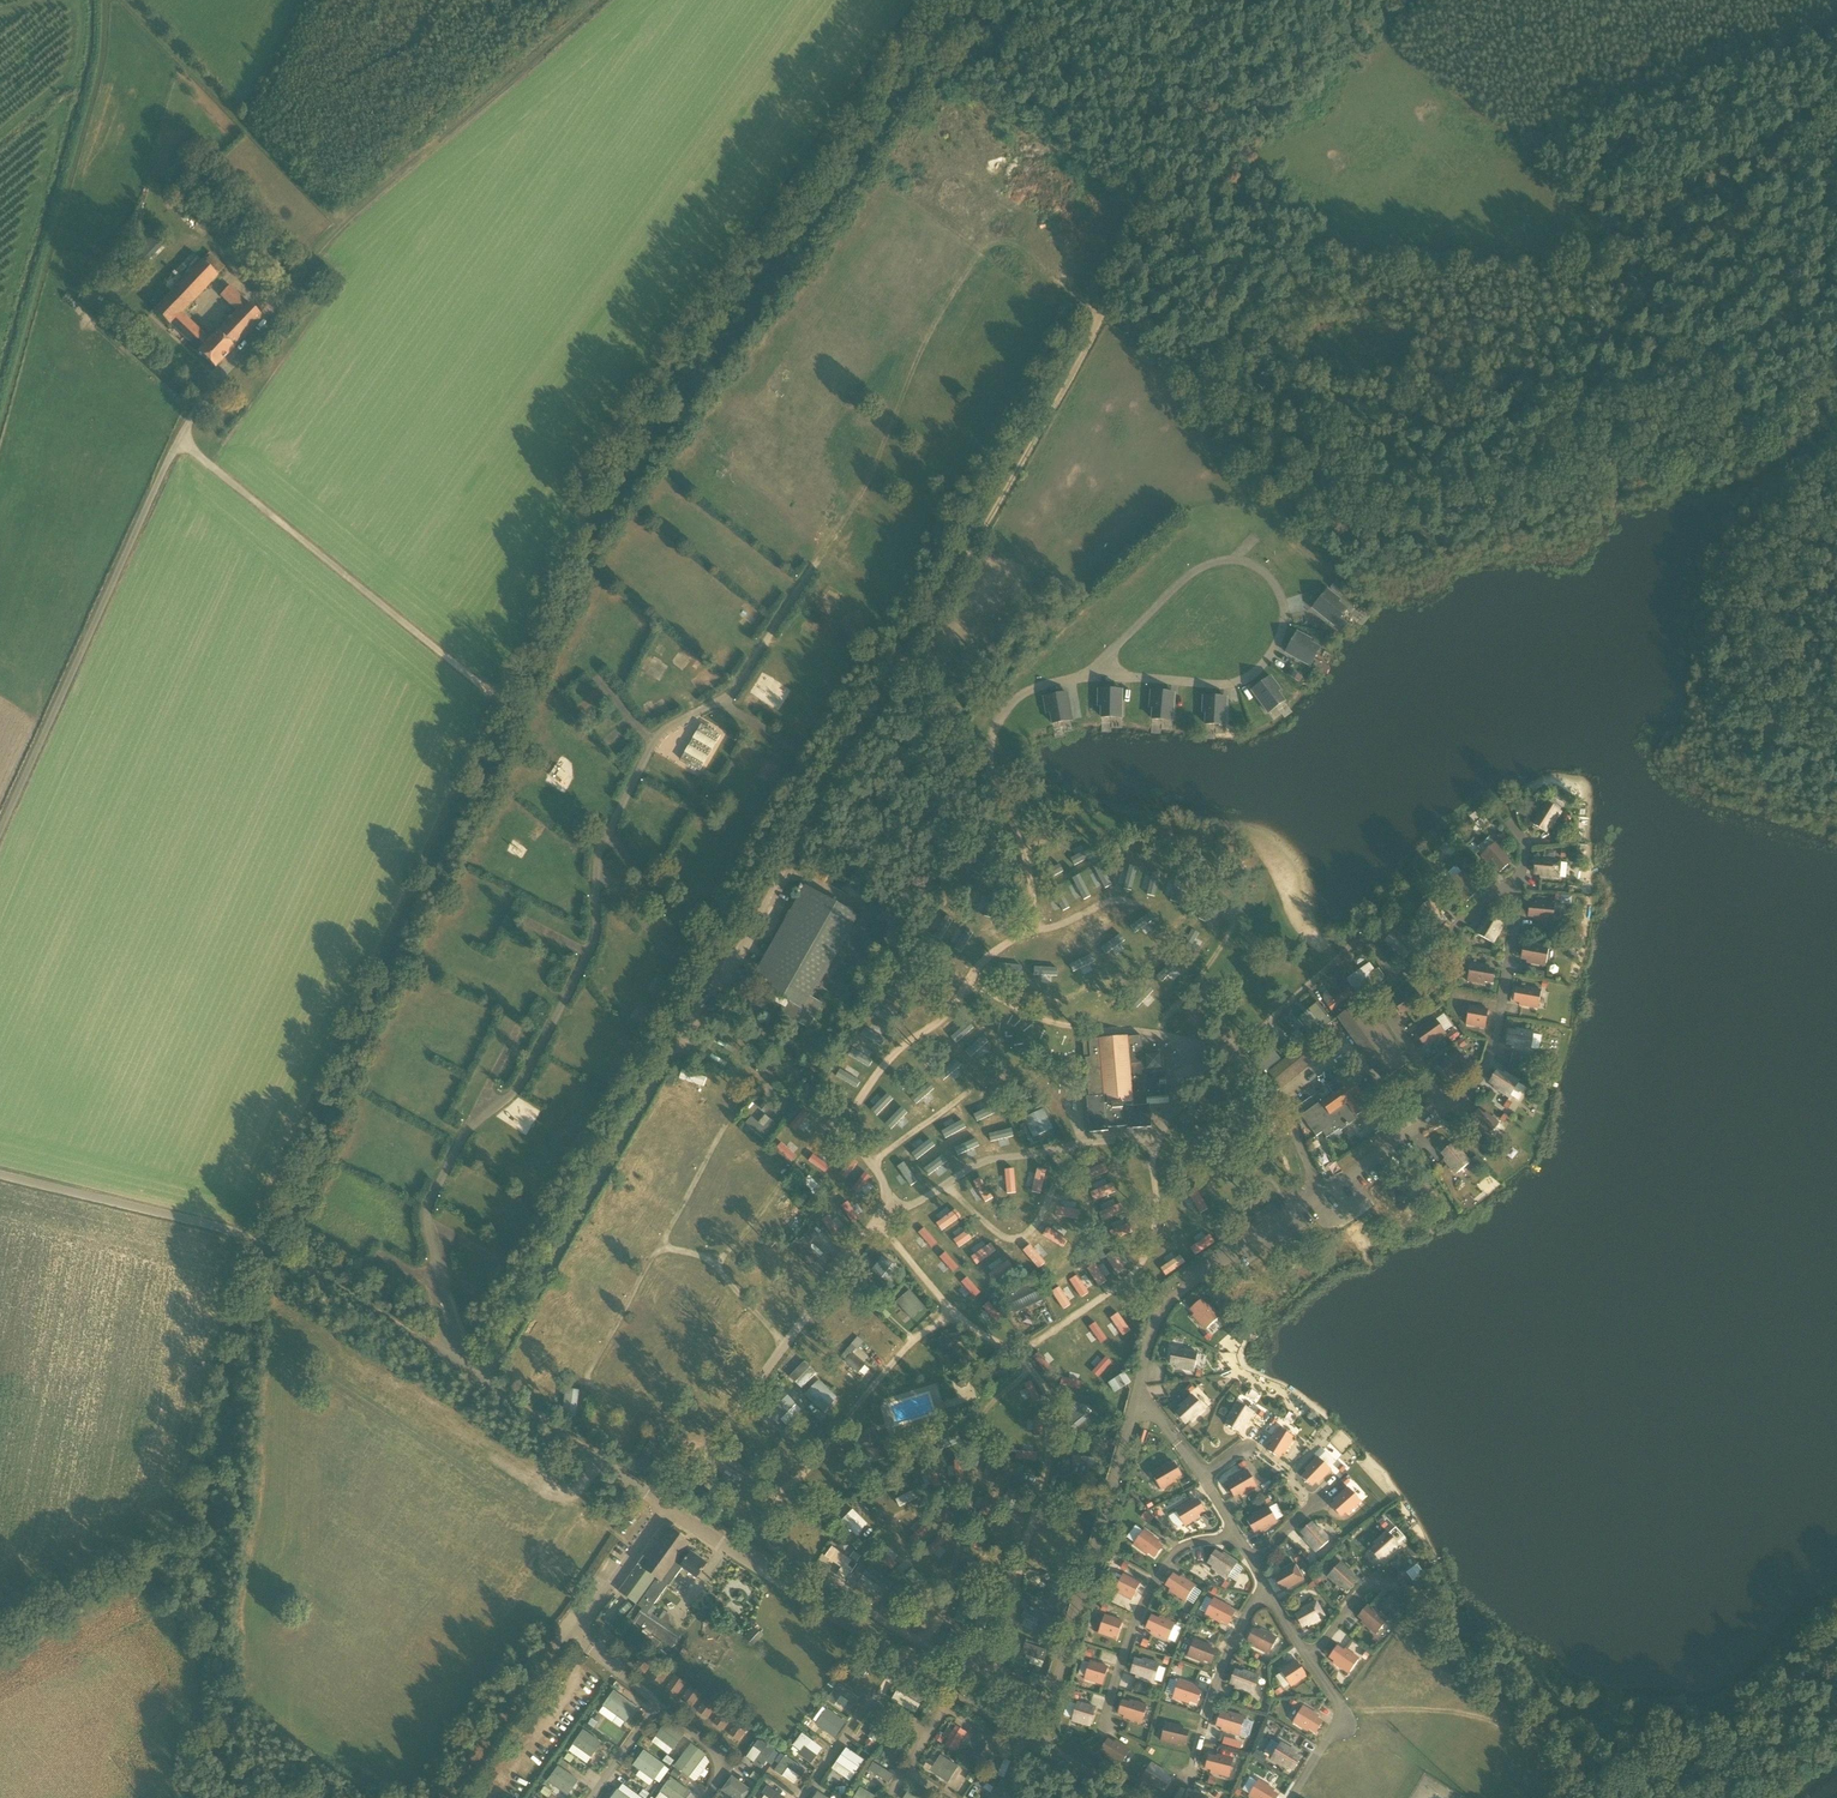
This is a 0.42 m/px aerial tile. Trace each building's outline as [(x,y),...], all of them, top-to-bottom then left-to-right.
[(877,208),(867,228),(874,232),(885,211),(877,208)] [(888,213),(878,234),(888,239),(895,225),(893,224),(896,217),(888,213)] [(896,244),(908,223),(900,219),(889,239),(896,244)] [(255,236),(263,226),(256,221),(248,230),(255,236)] [(131,241),(147,259),(164,244),(148,226),(131,241)] [(911,226),(899,245),(907,250),(918,230),(911,226)] [(920,231),(910,253),(918,256),(928,234),(920,231)] [(153,311),(169,326),(217,274),(201,259),(153,311)] [(949,284),(958,285),(962,261),(953,259),(949,284)] [(970,296),(980,273),(971,269),(960,291),(970,296)] [(123,273),(127,278),(132,275),(129,270),(123,273)] [(234,348),(262,318),(229,286),(221,295),(237,311),(209,341),(206,338),(203,340),(197,335),(189,343),(216,368),(234,348)] [(945,312),(967,321),(970,313),(949,304),(945,312)] [(942,333),(938,341),(959,352),(963,344),(942,333)] [(962,355),(982,367),(987,360),(966,348),(962,355)] [(947,390),(943,397),(963,408),(967,400),(947,390)] [(951,425),(955,418),(934,408),(931,415),(951,425)] [(992,430),(995,421),(975,414),(972,423),(992,430)] [(895,501),(883,517),(891,523),(903,508),(895,501)] [(903,531),(915,513),(907,508),(895,526),(903,531)] [(916,515),(905,534),(914,539),(925,520),(916,515)] [(895,548),(903,541),(887,525),(880,532),(895,548)] [(1338,594),(1343,588),(1335,582),(1330,588),(1338,594)] [(1339,600),(1328,591),(1316,606),(1324,613),(1322,615),(1331,622),(1337,615),(1341,617),(1347,610),(1337,602),(1339,600)] [(824,596),(816,609),(829,616),(837,603),(824,596)] [(751,622),(757,612),(744,605),(739,615),(751,622)] [(1311,640),(1298,633),(1288,650),(1298,655),(1296,658),(1306,663),(1311,655),(1315,657),(1319,648),(1309,643),(1311,640)] [(1296,681),(1300,673),(1290,668),(1286,675),(1296,681)] [(1280,689),(1271,678),(1255,689),(1261,698),(1259,700),(1266,709),(1274,703),(1276,707),(1284,701),(1277,691),(1280,689)] [(835,698),(841,689),(830,681),(824,690),(835,698)] [(1122,701),(1119,701),(1119,691),(1099,691),(1099,705),(1102,705),(1102,717),(1112,717),(1112,713),(1122,713),(1122,701)] [(1170,704),(1171,694),(1152,692),(1150,706),(1154,707),(1153,719),(1162,719),(1163,715),(1173,716),(1174,704),(1170,704)] [(816,693),(811,704),(827,710),(832,699),(816,693)] [(1061,717),(1071,716),(1069,704),(1066,705),(1064,695),(1045,698),(1047,712),(1051,712),(1053,723),(1062,722),(1061,717)] [(1223,709),(1224,698),(1204,697),(1203,712),(1207,712),(1206,724),(1216,724),(1216,720),(1226,720),(1227,709),(1223,709)] [(562,725),(570,735),(579,726),(571,717),(562,725)] [(807,734),(811,723),(799,718),(795,730),(807,734)] [(700,771),(704,764),(709,756),(713,750),(717,742),(721,735),(701,724),(697,731),(693,738),(689,745),(685,752),(681,760),(700,771)] [(653,790),(648,802),(662,807),(666,795),(653,790)] [(1534,825),(1543,830),(1546,825),(1551,828),(1561,812),(1545,802),(1536,817),(1538,818),(1534,825)] [(629,831),(640,846),(650,838),(638,823),(629,831)] [(1505,838),(1507,836),(1504,832),(1502,834),(1497,839),(1500,843),(1505,838)] [(1087,866),(1107,856),(1100,835),(1085,835),(1058,845),(1072,873),(1087,866)] [(1500,873),(1508,865),(1504,861),(1508,857),(1496,843),(1482,855),(1493,868),(1495,867),(1500,873)] [(1005,887),(1028,888),(1025,874),(1017,851),(1003,845),(985,884),(1003,887),(1005,887)] [(1072,873),(1058,845),(1035,854),(1039,890),(1065,877),(1072,873)] [(1107,856),(1087,866),(1102,897),(1107,894),(1117,893),(1117,855),(1115,855),(1107,856)] [(1132,896),(1138,898),(1147,861),(1123,855),(1117,855),(1117,893),(1132,896)] [(1535,860),(1534,872),(1540,872),(1540,878),(1559,879),(1561,860),(1543,859),(1543,861),(1535,860)] [(1170,867),(1147,861),(1138,898),(1161,904),(1170,867)] [(1462,866),(1465,870),(1471,865),(1467,862),(1462,866)] [(954,866),(933,898),(963,918),(967,920),(983,883),(954,866)] [(1088,905),(1102,897),(1087,866),(1072,873),(1065,877),(1080,909),(1088,905)] [(1170,867),(1161,904),(1184,910),(1197,873),(1170,867)] [(1467,901),(1476,894),(1472,889),(1476,886),(1463,871),(1449,884),(1460,897),(1462,895),(1467,901)] [(1065,877),(1039,890),(1043,919),(1047,921),(1056,920),(1080,909),(1065,877)] [(1003,887),(985,884),(983,883),(967,920),(997,940),(1005,936),(1005,887),(1003,887)] [(703,896),(714,900),(717,889),(707,886),(703,896)] [(842,999),(882,929),(805,886),(751,981),(777,996),(770,1007),(809,1029),(815,1018),(823,1004),(813,998),(820,986),(842,999)] [(1005,887),(1005,936),(1016,929),(1024,921),(1028,914),(1030,907),(1028,890),(1028,888),(1005,887)] [(557,910),(569,915),(577,896),(565,891),(557,910)] [(933,898),(913,932),(943,950),(963,918),(933,898)] [(1435,930),(1444,922),(1440,918),(1444,914),(1431,900),(1417,912),(1428,925),(1430,924),(1435,930)] [(1529,903),(1528,914),(1535,915),(1534,920),(1553,922),(1555,903),(1538,902),(1537,904),(1529,903)] [(1139,909),(1120,924),(1145,953),(1146,952),(1162,932),(1169,915),(1139,909)] [(1499,927),(1503,920),(1494,915),(1491,920),(1486,917),(1477,934),(1493,943),(1501,928),(1499,927)] [(1401,925),(1406,920),(1404,917),(1398,922),(1401,925)] [(963,918),(943,950),(950,955),(968,966),(977,957),(983,951),(997,940),(967,920),(963,918)] [(1189,918),(1169,947),(1197,969),(1216,943),(1219,937),(1189,918)] [(1233,939),(1239,943),(1251,923),(1245,919),(1233,939)] [(1122,968),(1145,953),(1120,924),(1093,944),(1110,973),(1122,968)] [(1403,958),(1412,950),(1408,946),(1412,942),(1399,928),(1385,940),(1396,953),(1398,952),(1403,958)] [(1110,973),(1093,944),(1061,958),(1072,992),(1098,979),(1110,973)] [(1532,947),(1524,945),(1522,956),(1528,957),(1527,963),(1545,966),(1549,947),(1532,944),(1532,947)] [(1186,983),(1197,969),(1169,947),(1143,973),(1174,998),(1186,983)] [(1017,994),(1026,994),(1028,957),(999,955),(980,975),(992,988),(1017,994)] [(1059,959),(1028,957),(1026,994),(1038,995),(1068,994),(1072,992),(1061,958),(1059,959)] [(1369,963),(1346,980),(1359,997),(1385,979),(1378,968),(1375,971),(1369,963)] [(1493,984),(1495,973),(1489,972),(1490,966),(1471,963),(1468,982),(1484,985),(1485,982),(1493,984)] [(888,974),(875,994),(909,1015),(922,995),(888,974)] [(648,989),(659,996),(667,982),(656,975),(648,989)] [(1327,1005),(1337,1018),(1358,1003),(1344,983),(1335,989),(1334,989),(1331,991),(1332,992),(1330,993),(1335,999),(1327,1005)] [(1408,1013),(1423,1002),(1412,986),(1398,996),(1400,998),(1393,1003),(1400,1012),(1405,1008),(1408,1013)] [(1538,1009),(1541,990),(1524,987),(1524,989),(1516,988),(1514,999),(1520,1000),(1519,1005),(1538,1009)] [(909,1015),(875,994),(862,1016),(895,1035),(909,1015)] [(1383,1082),(1410,1062),(1364,998),(1358,1003),(1337,1018),(1383,1082)] [(1425,1004),(1429,1010),(1433,1006),(1429,1001),(1425,1004)] [(1305,1036),(1300,1032),(1292,1039),(1297,1044),(1298,1044),(1300,1047),(1312,1037),(1333,1021),(1317,1002),(1298,1019),(1309,1033),(1305,1036)] [(1485,1028),(1488,1009),(1470,1006),(1466,1025),(1485,1028)] [(935,1028),(956,1049),(979,1029),(958,1010),(935,1028)] [(895,1035),(862,1016),(850,1036),(882,1055),(895,1035)] [(1430,1045),(1446,1034),(1435,1018),(1421,1028),(1422,1030),(1416,1035),(1422,1044),(1427,1040),(1430,1045)] [(935,1028),(909,1050),(929,1072),(931,1070),(956,1049),(935,1028)] [(1004,1054),(979,1029),(956,1049),(981,1074),(1004,1054)] [(1517,1032),(1509,1030),(1507,1041),(1513,1042),(1512,1048),(1530,1051),(1534,1032),(1517,1029),(1517,1032)] [(882,1055),(850,1036),(836,1058),(868,1077),(882,1055)] [(1143,1053),(1142,1037),(1142,1036),(1130,1037),(1128,1038),(1128,1036),(1084,1040),(1089,1091),(1086,1091),(1089,1120),(1090,1132),(1109,1131),(1108,1128),(1127,1126),(1127,1128),(1151,1127),(1150,1108),(1148,1108),(1147,1099),(1166,1097),(1164,1072),(1162,1052),(1143,1053)] [(1285,1060),(1269,1073),(1282,1089),(1324,1056),(1310,1039),(1291,1055),(1285,1060)] [(1458,1042),(1462,1048),(1466,1045),(1463,1039),(1458,1042)] [(1252,1056),(1264,1072),(1280,1059),(1268,1043),(1252,1056)] [(1291,1055),(1285,1047),(1279,1053),(1285,1060),(1291,1055)] [(981,1074),(956,1049),(931,1070),(929,1072),(953,1097),(981,1074)] [(902,1095),(929,1072),(909,1050),(900,1057),(883,1078),(901,1096),(902,1095)] [(1453,1077),(1469,1066),(1458,1050),(1444,1060),(1445,1062),(1439,1067),(1445,1076),(1450,1072),(1453,1077)] [(832,1065),(824,1079),(855,1096),(867,1078),(868,1077),(836,1058),(832,1065)] [(681,1070),(679,1079),(696,1083),(694,1091),(702,1093),(706,1076),(681,1070)] [(1503,1074),(1497,1070),(1491,1080),(1496,1083),(1493,1088),(1509,1098),(1519,1081),(1505,1072),(1503,1074)] [(902,1095),(901,1096),(924,1118),(953,1097),(929,1072),(902,1095)] [(1327,1097),(1348,1126),(1358,1119),(1356,1116),(1366,1109),(1356,1096),(1360,1093),(1362,1096),(1375,1086),(1365,1073),(1340,1089),(1336,1083),(1328,1087),(1332,1093),(1327,1097)] [(873,1125),(901,1096),(883,1078),(881,1081),(860,1110),(873,1125)] [(843,1116),(855,1096),(824,1079),(811,1100),(843,1116)] [(902,1133),(924,1118),(901,1096),(873,1125),(888,1143),(902,1133)] [(1341,1130),(1348,1126),(1327,1097),(1305,1113),(1311,1121),(1307,1124),(1316,1137),(1323,1132),(1327,1138),(1340,1129),(1341,1130)] [(1512,1103),(1508,1100),(1504,1106),(1509,1109),(1512,1103)] [(765,1112),(770,1106),(765,1101),(760,1108),(765,1112)] [(1028,1132),(1025,1133),(1028,1140),(1055,1128),(1046,1108),(1022,1119),(1028,1132)] [(1478,1110),(1471,1118),(1476,1122),(1473,1126),(1488,1138),(1500,1123),(1486,1112),(1484,1114),(1478,1110)] [(758,1122),(751,1116),(745,1123),(764,1141),(778,1126),(765,1114),(758,1122)] [(1504,1123),(1508,1117),(1504,1114),(1500,1120),(1504,1123)] [(938,1160),(956,1148),(951,1140),(933,1153),(938,1160)] [(1452,1144),(1444,1151),(1448,1156),(1444,1160),(1456,1174),(1470,1162),(1459,1149),(1457,1150),(1452,1144)] [(826,1182),(833,1187),(843,1191),(861,1166),(846,1154),(826,1182)] [(811,1175),(803,1180),(815,1198),(823,1193),(811,1175)] [(599,1228),(592,1240),(612,1252),(619,1240),(599,1228)] [(812,1266),(821,1257),(811,1248),(810,1241),(817,1235),(810,1229),(799,1241),(796,1238),(789,1245),(812,1266)] [(892,1287),(904,1272),(883,1256),(872,1270),(892,1287)] [(1043,1298),(1035,1281),(1006,1295),(1014,1312),(1043,1298)] [(996,1296),(1004,1292),(1000,1285),(992,1289),(996,1296)] [(896,1301),(911,1319),(925,1307),(910,1289),(896,1301)] [(1206,1306),(1201,1300),(1193,1307),(1197,1312),(1193,1316),(1206,1330),(1220,1317),(1208,1304),(1206,1306)] [(880,1314),(886,1320),(891,1315),(885,1309),(880,1314)] [(963,1331),(939,1337),(943,1356),(953,1354),(950,1344),(966,1340),(963,1331)] [(1204,1337),(1207,1341),(1213,1336),(1210,1332),(1204,1337)] [(853,1352),(857,1347),(852,1344),(841,1357),(859,1372),(866,1363),(864,1361),(853,1352)] [(1194,1371),(1198,1353),(1181,1350),(1180,1352),(1173,1351),(1171,1362),(1177,1363),(1176,1368),(1194,1371)] [(634,1377),(647,1378),(649,1360),(636,1359),(634,1377)] [(801,1388),(816,1373),(804,1361),(789,1377),(801,1388)] [(1130,1383),(1130,1382),(1124,1373),(1115,1379),(1120,1389),(1130,1383)] [(804,1393),(814,1402),(819,1397),(828,1406),(831,1403),(832,1403),(834,1401),(834,1399),(837,1396),(818,1379),(804,1393)] [(954,1384),(958,1402),(976,1399),(973,1381),(954,1384)] [(1186,1388),(1191,1393),(1195,1389),(1190,1384),(1186,1388)] [(780,1419),(795,1404),(796,1403),(779,1386),(758,1407),(784,1430),(787,1426),(786,1425),(780,1419)] [(577,1417),(578,1390),(564,1389),(563,1417),(577,1417)] [(1182,1408),(1179,1411),(1176,1414),(1183,1422),(1188,1418),(1191,1422),(1205,1409),(1193,1395),(1180,1406),(1182,1408)] [(1239,1425),(1244,1428),(1254,1412),(1238,1402),(1229,1417),(1231,1418),(1226,1425),(1236,1430),(1239,1425)] [(1088,1419),(1079,1407),(1075,1403),(1065,1411),(1069,1415),(1059,1424),(1068,1436),(1088,1419)] [(1285,1454),(1295,1438),(1279,1428),(1270,1442),(1272,1444),(1268,1450),(1277,1456),(1280,1451),(1285,1454)] [(862,1463),(885,1457),(878,1431),(868,1433),(871,1443),(858,1446),(862,1463)] [(652,1437),(642,1452),(667,1469),(677,1454),(652,1437)] [(751,1457),(759,1451),(749,1440),(742,1446),(751,1457)] [(1097,1458),(1073,1454),(1071,1461),(1073,1462),(1071,1473),(1086,1475),(1085,1479),(1092,1480),(1095,1465),(1097,1458)] [(1318,1484),(1331,1470),(1318,1457),(1306,1469),(1307,1471),(1302,1477),(1310,1484),(1314,1480),(1318,1484)] [(646,1466),(638,1461),(637,1460),(634,1464),(634,1465),(633,1466),(642,1472),(646,1466)] [(1245,1461),(1238,1465),(1241,1469),(1247,1466),(1245,1461)] [(1168,1464),(1152,1474),(1162,1490),(1176,1481),(1175,1479),(1182,1475),(1176,1466),(1171,1469),(1168,1464)] [(1337,1468),(1342,1473),(1346,1469),(1340,1465),(1337,1468)] [(1234,1481),(1227,1485),(1233,1495),(1238,1492),(1241,1496),(1257,1487),(1248,1470),(1233,1479),(1234,1481)] [(1342,1481),(1346,1486),(1350,1482),(1346,1477),(1342,1481)] [(1080,1503),(1082,1496),(1083,1496),(1085,1488),(1064,1483),(1063,1483),(1061,1490),(1060,1497),(1080,1503)] [(1361,1502),(1349,1488),(1336,1499),(1338,1501),(1332,1506),(1339,1515),(1344,1510),(1347,1514),(1361,1502)] [(914,1490),(895,1499),(899,1507),(918,1498),(914,1490)] [(1268,1495),(1263,1498),(1267,1504),(1271,1501),(1268,1495)] [(1150,1500),(1145,1503),(1148,1509),(1154,1506),(1150,1500)] [(1175,1510),(1185,1526),(1200,1518),(1199,1516),(1205,1511),(1200,1502),(1194,1505),(1192,1500),(1175,1510)] [(1261,1532),(1277,1523),(1268,1506),(1253,1514),(1254,1517),(1247,1521),(1253,1530),(1258,1527),(1261,1532)] [(856,1537),(869,1523),(852,1508),(839,1521),(856,1537)] [(1384,1520),(1380,1523),(1384,1528),(1388,1525),(1384,1520)] [(1312,1523),(1303,1530),(1308,1535),(1304,1538),(1316,1552),(1330,1540),(1319,1527),(1317,1529),(1312,1523)] [(1145,1530),(1133,1545),(1147,1555),(1148,1553),(1155,1558),(1162,1549),(1157,1545),(1160,1541),(1145,1530)] [(685,1549),(689,1543),(672,1531),(651,1561),(644,1556),(619,1591),(639,1604),(658,1578),(662,1581),(685,1549)] [(1376,1545),(1370,1550),(1378,1559),(1382,1555),(1386,1559),(1400,1546),(1387,1532),(1374,1543),(1376,1545)] [(841,1567),(836,1574),(845,1581),(857,1563),(832,1546),(825,1556),(841,1567)] [(1305,1558),(1309,1554),(1304,1548),(1300,1552),(1305,1558)] [(685,1549),(662,1581),(671,1587),(683,1568),(698,1578),(708,1564),(691,1553),(685,1549)] [(1215,1551),(1209,1560),(1214,1564),(1212,1568),(1227,1578),(1238,1562),(1223,1553),(1222,1555),(1215,1551)] [(850,1557),(857,1562),(861,1556),(854,1552),(850,1557)] [(1348,1592),(1355,1584),(1351,1579),(1355,1575),(1341,1562),(1328,1576),(1340,1588),(1342,1586),(1348,1592)] [(1281,1574),(1274,1578),(1280,1587),(1285,1584),(1288,1589),(1304,1580),(1295,1563),(1280,1572),(1281,1574)] [(886,1602),(898,1585),(868,1566),(856,1583),(886,1602)] [(912,1568),(905,1576),(917,1587),(924,1579),(912,1568)] [(1132,1600),(1140,1583),(1124,1574),(1115,1591),(1132,1600)] [(1185,1601),(1196,1585),(1181,1576),(1180,1578),(1173,1574),(1167,1583),(1172,1586),(1169,1591),(1185,1601)] [(1230,1584),(1226,1581),(1222,1587),(1227,1589),(1230,1584)] [(1055,1582),(1046,1609),(1056,1612),(1055,1616),(1065,1619),(1067,1612),(1065,1612),(1073,1587),(1055,1582)] [(1228,1625),(1234,1615),(1228,1612),(1231,1607),(1214,1598),(1205,1615),(1220,1623),(1221,1621),(1228,1625)] [(1302,1611),(1295,1615),(1301,1625),(1306,1622),(1309,1627),(1325,1618),(1316,1601),(1301,1609),(1302,1611)] [(981,1610),(989,1612),(991,1606),(983,1604),(981,1610)] [(1374,1611),(1367,1606),(1360,1614),(1365,1618),(1362,1622),(1376,1634),(1388,1620),(1375,1609),(1374,1611)] [(643,1607),(633,1622),(671,1647),(681,1632),(643,1607)] [(1020,1623),(1048,1638),(1056,1623),(1026,1608),(1022,1616),(1023,1616),(1020,1623)] [(1117,1639),(1123,1621),(1105,1615),(1099,1633),(1117,1639)] [(1168,1641),(1176,1624),(1160,1616),(1159,1619),(1152,1615),(1147,1625),(1153,1628),(1151,1633),(1168,1641)] [(753,1645),(763,1635),(754,1625),(744,1635),(753,1645)] [(1261,1632),(1254,1628),(1249,1638),(1254,1641),(1252,1646),(1269,1655),(1277,1638),(1262,1630),(1261,1632)] [(1374,1636),(1370,1642),(1374,1645),(1379,1639),(1374,1636)] [(1212,1664),(1216,1653),(1210,1651),(1212,1646),(1194,1639),(1187,1656),(1203,1663),(1204,1661),(1212,1664)] [(1021,1660),(1042,1667),(1047,1650),(1026,1644),(1021,1660)] [(1359,1658),(1345,1648),(1344,1650),(1337,1646),(1331,1655),(1336,1659),(1333,1663),(1349,1674),(1359,1658)] [(1260,1656),(1253,1652),(1251,1657),(1257,1660),(1260,1656)] [(644,1653),(635,1667),(645,1674),(654,1661),(644,1653)] [(872,1662),(858,1653),(845,1674),(853,1679),(857,1673),(863,1677),(872,1662)] [(1154,1682),(1160,1664),(1143,1659),(1143,1661),(1135,1659),(1132,1670),(1138,1672),(1136,1677),(1154,1682)] [(1291,1687),(1307,1676),(1296,1660),(1281,1671),(1291,1687)] [(1103,1685),(1108,1667),(1090,1661),(1085,1679),(1103,1685)] [(660,1664),(650,1678),(661,1685),(670,1672),(660,1664)] [(1253,1694),(1259,1677),(1243,1671),(1243,1673),(1235,1670),(1231,1681),(1237,1683),(1235,1688),(1253,1694)] [(675,1676),(666,1689),(676,1696),(686,1683),(675,1676)] [(833,1688),(838,1681),(833,1677),(828,1685),(833,1688)] [(1197,1704),(1201,1693),(1195,1691),(1197,1686),(1179,1680),(1173,1698),(1189,1703),(1190,1701),(1197,1704)] [(854,1704),(859,1696),(838,1682),(827,1699),(834,1704),(841,1695),(854,1704)] [(915,1706),(920,1699),(895,1684),(888,1696),(896,1701),(899,1696),(915,1706)] [(691,1687),(682,1700),(693,1707),(702,1694),(691,1687)] [(1281,1688),(1274,1692),(1277,1696),(1284,1692),(1281,1688)] [(637,1707),(613,1689),(602,1704),(626,1722),(637,1707)] [(706,1698),(697,1712),(708,1719),(717,1706),(706,1698)] [(1297,1703),(1291,1699),(1288,1704),(1295,1707),(1297,1703)] [(1142,1723),(1147,1705),(1131,1700),(1130,1703),(1123,1700),(1119,1711),(1125,1713),(1124,1718),(1142,1723)] [(1064,1717),(1072,1717),(1074,1702),(1066,1701),(1064,1717)] [(1090,1726),(1096,1708),(1078,1702),(1072,1720),(1090,1726)] [(1316,1733),(1322,1724),(1316,1721),(1319,1716),(1303,1706),(1293,1722),(1308,1731),(1309,1729),(1316,1733)] [(816,1724),(835,1737),(845,1722),(827,1709),(816,1724)] [(722,1710),(713,1723),(724,1730),(733,1717),(722,1710)] [(1240,1735),(1245,1717),(1229,1712),(1228,1715),(1220,1712),(1217,1723),(1223,1725),(1221,1730),(1240,1735)] [(891,1721),(883,1715),(868,1735),(876,1741),(891,1721)] [(598,1723),(592,1718),(588,1724),(594,1728),(598,1723)] [(738,1721),(729,1734),(739,1742),(748,1728),(738,1721)] [(667,1722),(656,1737),(673,1749),(684,1735),(667,1722)] [(1186,1744),(1189,1734),(1183,1732),(1184,1727),(1165,1723),(1161,1741),(1178,1745),(1178,1743),(1186,1744)] [(956,1751),(967,1732),(955,1726),(944,1744),(956,1751)] [(895,1754),(907,1734),(899,1729),(887,1749),(895,1754)] [(601,1743),(583,1730),(573,1743),(592,1757),(601,1743)] [(984,1734),(977,1730),(961,1757),(968,1761),(984,1734)] [(823,1748),(803,1732),(792,1746),(800,1752),(798,1754),(811,1763),(823,1748)] [(944,1738),(937,1734),(935,1738),(942,1743),(945,1738),(944,1738)] [(762,1768),(775,1748),(759,1737),(753,1746),(761,1751),(753,1763),(762,1768)] [(867,1745),(871,1748),(874,1744),(874,1743),(875,1742),(870,1738),(869,1739),(868,1739),(865,1743),(867,1745)] [(1120,1766),(1130,1750),(1116,1741),(1115,1743),(1108,1739),(1102,1748),(1107,1751),(1104,1756),(1120,1766)] [(1294,1770),(1300,1761),(1294,1757),(1297,1753),(1281,1743),(1271,1759),(1286,1768),(1287,1766),(1294,1770)] [(689,1777),(705,1755),(690,1744),(674,1766),(689,1777)] [(865,1759),(846,1746),(836,1761),(854,1774),(865,1759)] [(1155,1751),(1148,1746),(1146,1751),(1152,1755),(1155,1751)] [(665,1765),(645,1750),(634,1765),(654,1780),(665,1765)] [(881,1750),(878,1756),(884,1760),(888,1754),(881,1750)] [(575,1758),(568,1753),(564,1759),(571,1763),(575,1758)] [(788,1768),(800,1777),(805,1769),(785,1754),(774,1770),(782,1776),(788,1768)] [(674,1761),(667,1755),(663,1761),(670,1766),(674,1761)] [(949,1782),(959,1766),(941,1755),(931,1771),(949,1782)] [(1229,1777),(1234,1759),(1217,1755),(1216,1757),(1209,1755),(1206,1766),(1212,1767),(1211,1773),(1229,1777)] [(1003,1776),(1010,1761),(1004,1758),(998,1773),(1003,1776)] [(1020,1763),(1011,1760),(1002,1784),(1011,1787),(1020,1763)] [(873,1762),(868,1770),(888,1782),(893,1775),(873,1762)] [(986,1766),(980,1763),(977,1767),(984,1771),(986,1766)] [(1164,1791),(1170,1781),(1164,1778),(1167,1773),(1151,1763),(1141,1779),(1156,1788),(1157,1786),(1164,1791)] [(579,1780),(557,1765),(547,1780),(568,1795),(579,1780)] [(682,1773),(675,1769),(671,1774),(677,1779),(682,1773)] [(761,1777),(754,1772),(750,1777),(757,1782),(761,1777)] [(977,1777),(970,1773),(966,1779),(972,1783),(977,1777)] [(732,1776),(722,1790),(734,1797),(744,1797),(751,1789),(732,1776)] [(1215,1786),(1217,1778),(1210,1776),(1208,1784),(1215,1786)] [(671,1777),(660,1792),(669,1797),(686,1797),(691,1791),(671,1777)] [(986,1781),(979,1777),(975,1785),(981,1788),(986,1781)] [(859,1783),(867,1788),(870,1782),(863,1778),(859,1783)] [(1277,1797),(1272,1794),(1275,1790),(1259,1780),(1249,1796),(1252,1797),(1277,1797)] [(928,1794),(913,1784),(904,1797),(926,1797),(928,1794)] [(761,1793),(769,1797),(784,1797),(766,1785),(761,1793)] [(552,1792),(545,1787),(541,1793),(548,1797),(552,1792)] [(860,1787),(854,1797),(876,1797),(877,1797),(860,1787)] [(618,1789),(611,1797),(630,1797),(618,1789)] [(643,1789),(639,1795),(644,1797),(647,1797),(650,1794),(643,1789)] [(1010,1797),(996,1790),(992,1797),(1009,1797),(1010,1797)]
